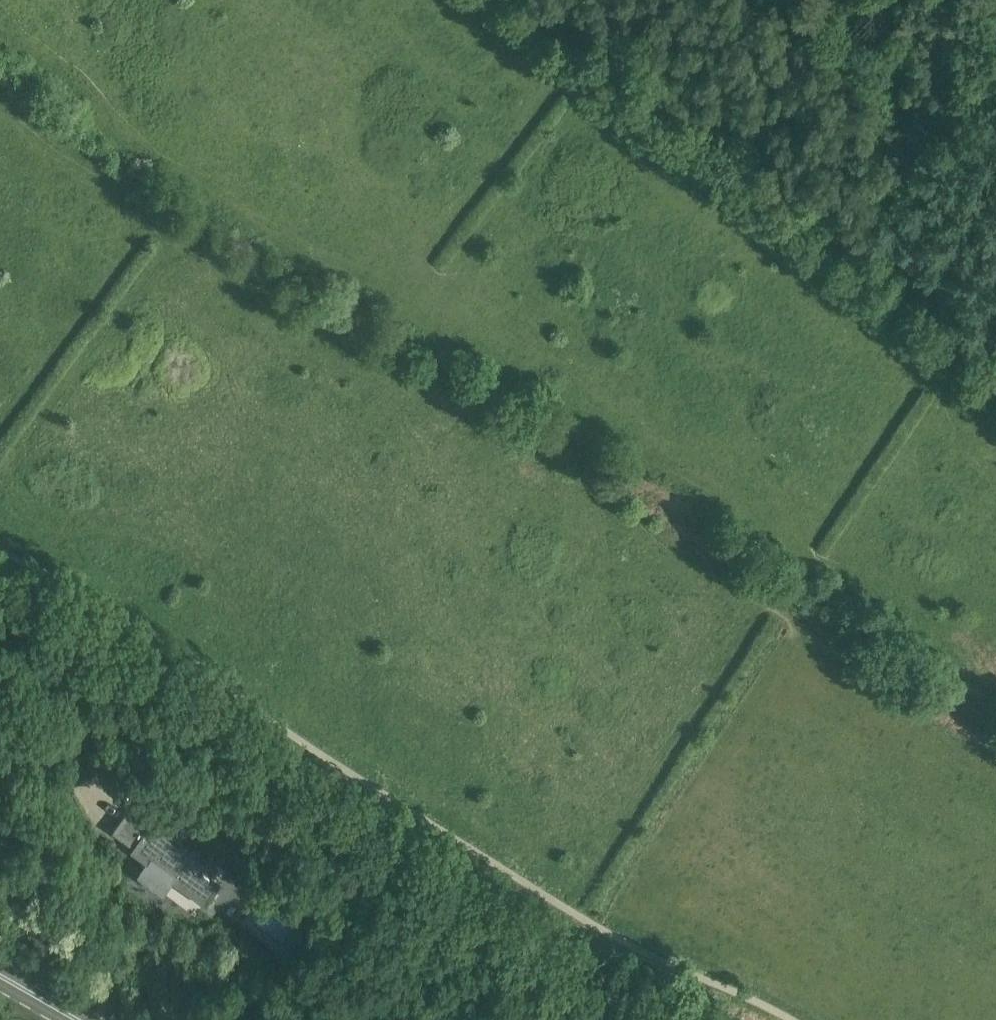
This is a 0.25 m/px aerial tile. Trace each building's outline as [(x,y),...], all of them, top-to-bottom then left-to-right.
[(146,828),(144,826),(128,814),(128,813),(127,813),(113,832),(115,832),(135,846),(132,850),(147,860),(150,855),(175,873),(172,878),(205,902),(219,881),(211,875),(218,865),(193,847),(192,848),(170,832),(171,831),(153,819),(146,828)] [(304,958),(288,947),(279,960),(295,971),(304,958)]
